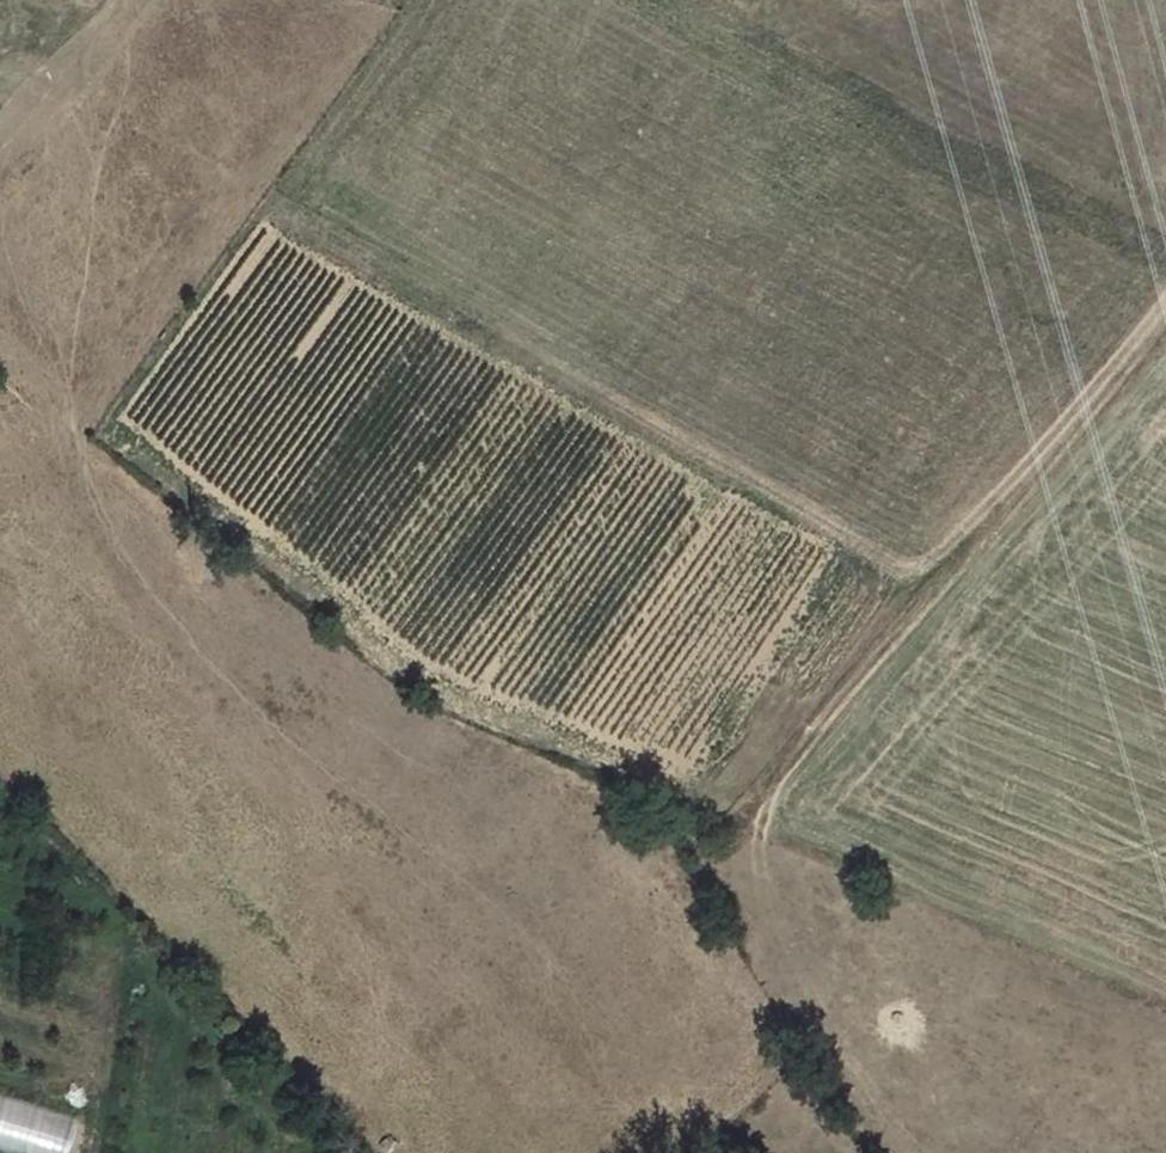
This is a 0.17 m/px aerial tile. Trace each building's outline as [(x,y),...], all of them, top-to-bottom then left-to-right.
[(19,1152),(69,1152),(79,1114),(0,1093),(0,1148),(19,1152)]
